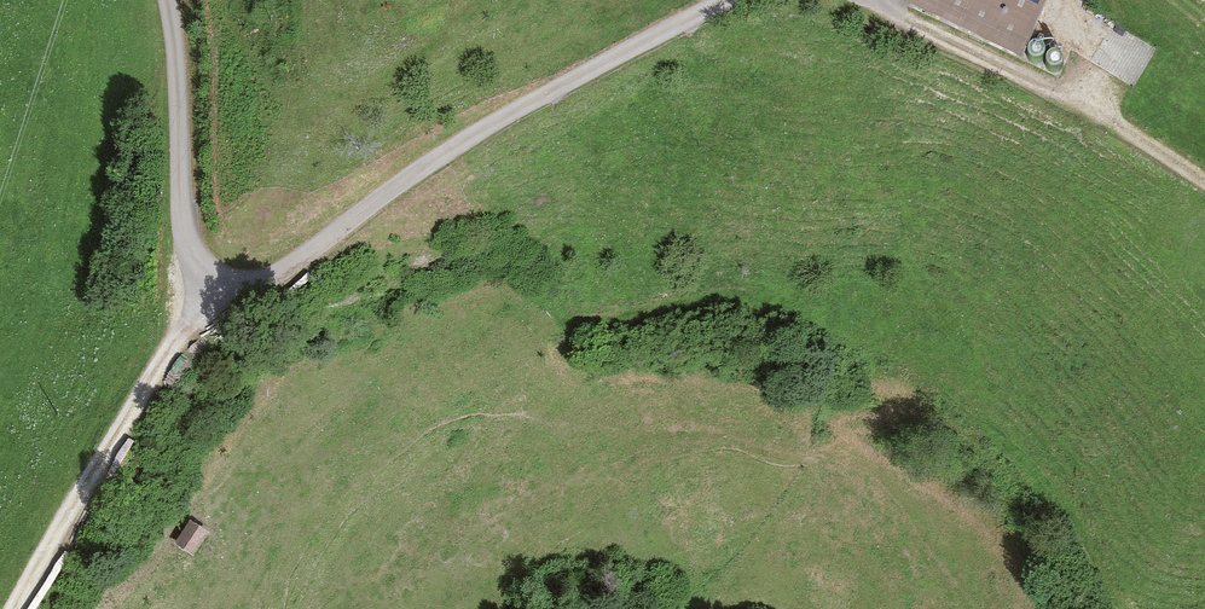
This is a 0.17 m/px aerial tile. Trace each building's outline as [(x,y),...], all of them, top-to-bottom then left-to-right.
[(904,1),(1017,54),(1043,0),(905,0),(904,1)] [(209,532),(194,522),(180,544),(196,554),(209,532)]
